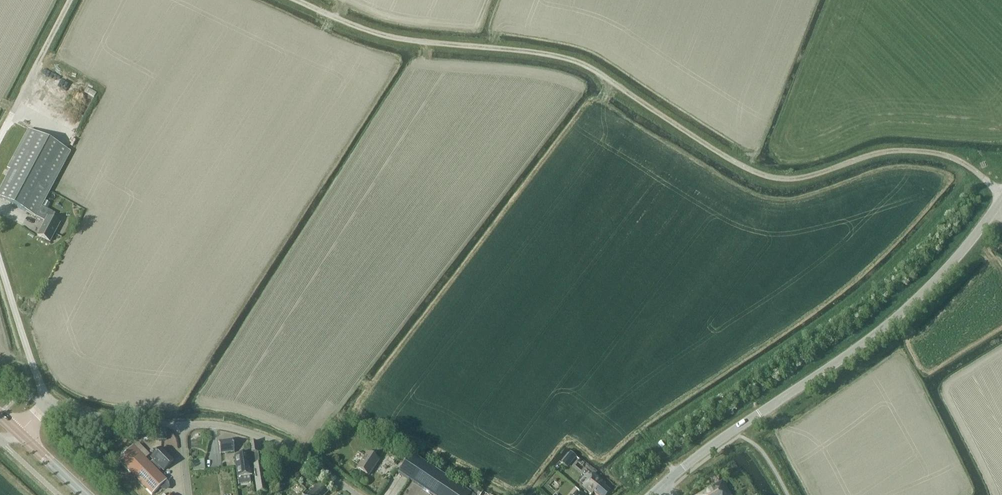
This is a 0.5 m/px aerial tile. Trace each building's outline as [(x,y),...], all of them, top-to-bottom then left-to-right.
[(0,190),(0,198),(34,216),(45,222),(37,236),(50,243),(60,224),(52,220),(55,214),(41,207),(70,152),(28,130),(7,169),(11,170),(0,190)] [(232,440),(218,442),(220,453),(234,452),(232,440)] [(250,453),(252,465),(251,465),(253,474),(254,474),(255,483),(256,483),(257,493),(265,492),(263,470),(264,470),(263,464),(259,464),(258,452),(259,452),(257,442),(248,443),(250,453)] [(165,489),(168,486),(168,484),(165,481),(166,480),(158,472),(149,463),(144,458),(132,446),(118,461),(151,494),(160,487),(162,490),(165,489)] [(151,458),(152,460),(149,463),(158,472),(161,469),(163,471),(173,461),(161,448),(151,458)] [(357,468),(368,476),(383,454),(378,451),(373,457),(367,453),(357,468)] [(248,454),(234,456),(237,478),(251,476),(248,454)] [(398,472),(432,494),(470,494),(463,489),(410,454),(398,472)] [(562,463),(566,467),(571,461),(567,457),(562,463)] [(192,460),(194,470),(206,468),(204,458),(192,460)] [(596,494),(606,494),(609,491),(604,486),(605,484),(593,474),(582,486),(592,494),(593,492),(596,494)] [(463,489),(470,494),(471,493),(474,494),(480,494),(482,492),(472,485),(471,488),(466,485),(463,489)] [(727,494),(727,492),(724,488),(723,487),(721,486),(719,486),(716,486),(702,494),(727,494)] [(328,492),(323,487),(314,494),(325,494),(328,492)]
